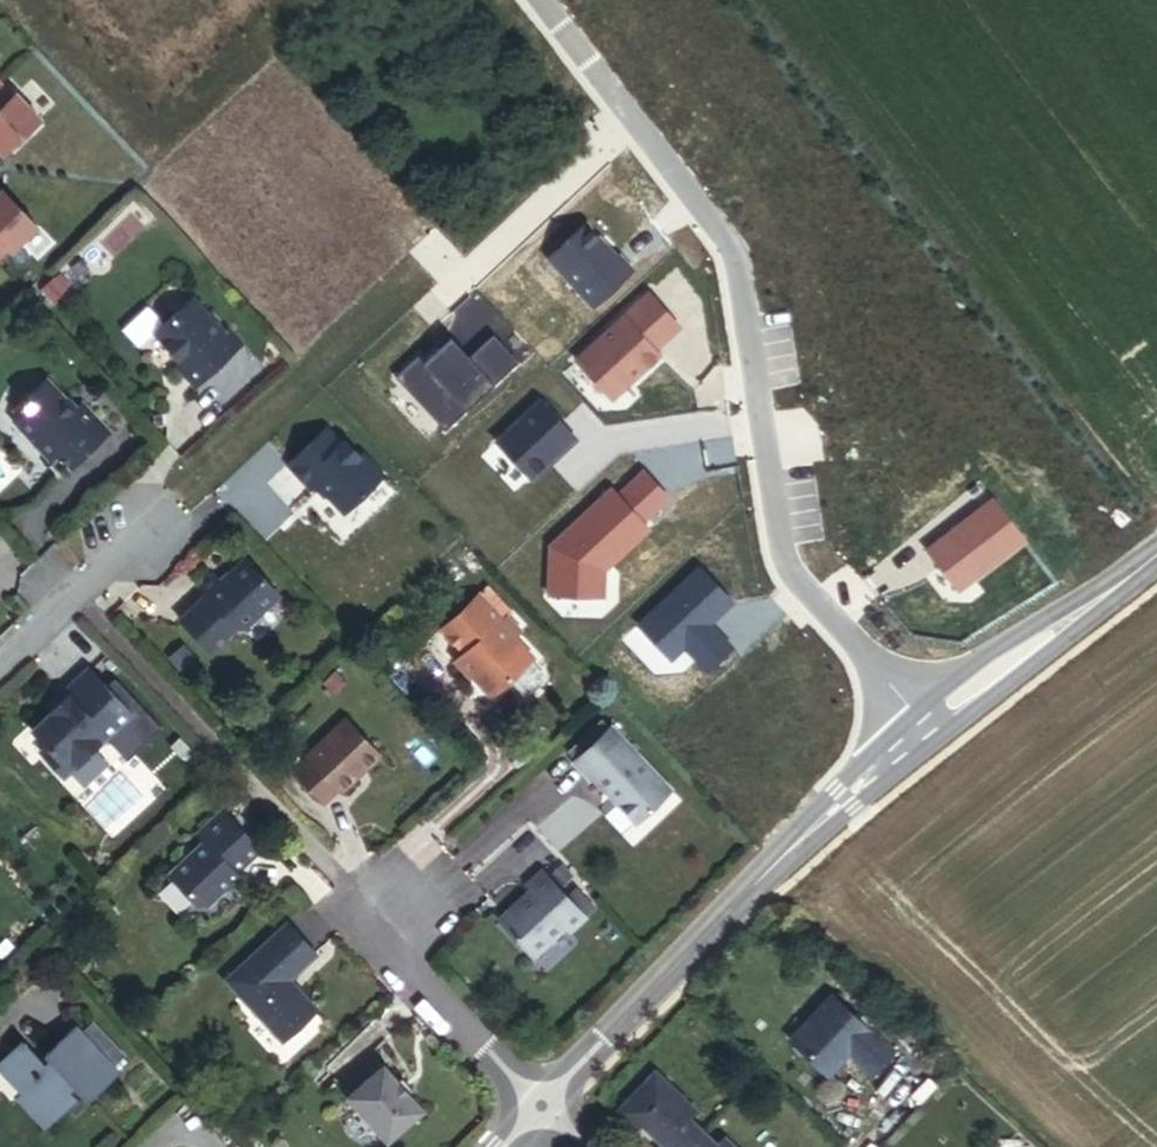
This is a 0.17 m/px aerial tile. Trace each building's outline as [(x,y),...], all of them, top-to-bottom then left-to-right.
[(13,90),(10,93),(0,83),(0,149),(1,151),(38,116),(13,90)] [(5,246),(8,249),(35,224),(0,188),(0,251),(5,246)] [(587,221),(550,256),(594,304),(634,268),(621,253),(619,255),(587,221)] [(650,291),(577,358),(612,397),(636,375),(634,373),(643,365),(645,367),(660,353),(655,347),(680,324),(650,291)] [(242,343),(226,323),(221,327),(191,295),(154,327),(179,356),(172,361),(193,385),(242,343)] [(110,422),(81,388),(73,395),(48,368),(25,387),(30,395),(17,403),(17,416),(26,426),(36,426),(36,438),(49,450),(56,444),(69,459),(110,422)] [(542,398),(497,439),(522,466),(550,440),(553,443),(569,428),(542,398)] [(381,479),(360,456),(356,460),(340,441),(336,445),(324,433),(286,469),(308,494),(315,488),(340,516),(381,479)] [(550,440),(522,466),(525,469),(553,443),(550,440)] [(603,594),(604,568),(649,527),(642,520),(669,496),(644,469),(618,494),(612,487),(562,533),(564,535),(551,548),(549,591),(603,594)] [(957,589),(1024,537),(993,497),(926,549),(957,589)] [(244,634),(278,599),(243,564),(220,587),(212,579),(194,597),(201,603),(176,627),(206,658),(238,629),(244,634)] [(700,565),(638,622),(670,657),(684,645),(706,669),(731,645),(716,629),(713,632),(706,624),(732,600),(700,565)] [(536,651),(502,615),(504,611),(478,584),(441,619),(466,645),(459,650),(494,689),(536,651)] [(194,666),(175,647),(159,662),(178,681),(194,666)] [(159,728),(113,675),(103,683),(88,664),(59,687),(65,695),(47,709),(29,725),(42,739),(33,745),(58,773),(102,736),(122,760),(159,728)] [(381,755),(345,714),(306,752),(307,758),(294,769),(321,804),(338,788),(344,792),(381,755)] [(670,787),(609,720),(571,756),(587,775),(591,772),(636,821),(670,787)] [(231,872),(258,849),(217,807),(191,833),(199,842),(164,873),(194,906),(199,900),(206,905),(235,878),(231,872)] [(572,926),(586,911),(544,865),(526,881),(530,888),(499,914),(535,952),(564,923),(572,926)] [(293,974),(317,952),(285,918),(226,975),(281,1039),(318,1005),(293,974)] [(896,1055),(834,994),(793,1040),(824,1072),(835,1072),(853,1052),(877,1075),(896,1055)] [(126,1065),(81,1018),(53,1042),(61,1051),(55,1057),(30,1029),(2,1054),(25,1081),(18,1088),(50,1125),(87,1092),(79,1082),(86,1076),(97,1091),(126,1065)] [(425,1103),(382,1058),(347,1091),(390,1137),(425,1103)] [(692,1121),(700,1114),(659,1074),(623,1111),(641,1131),(648,1124),(668,1144),(664,1146),(719,1146),(692,1121)]
